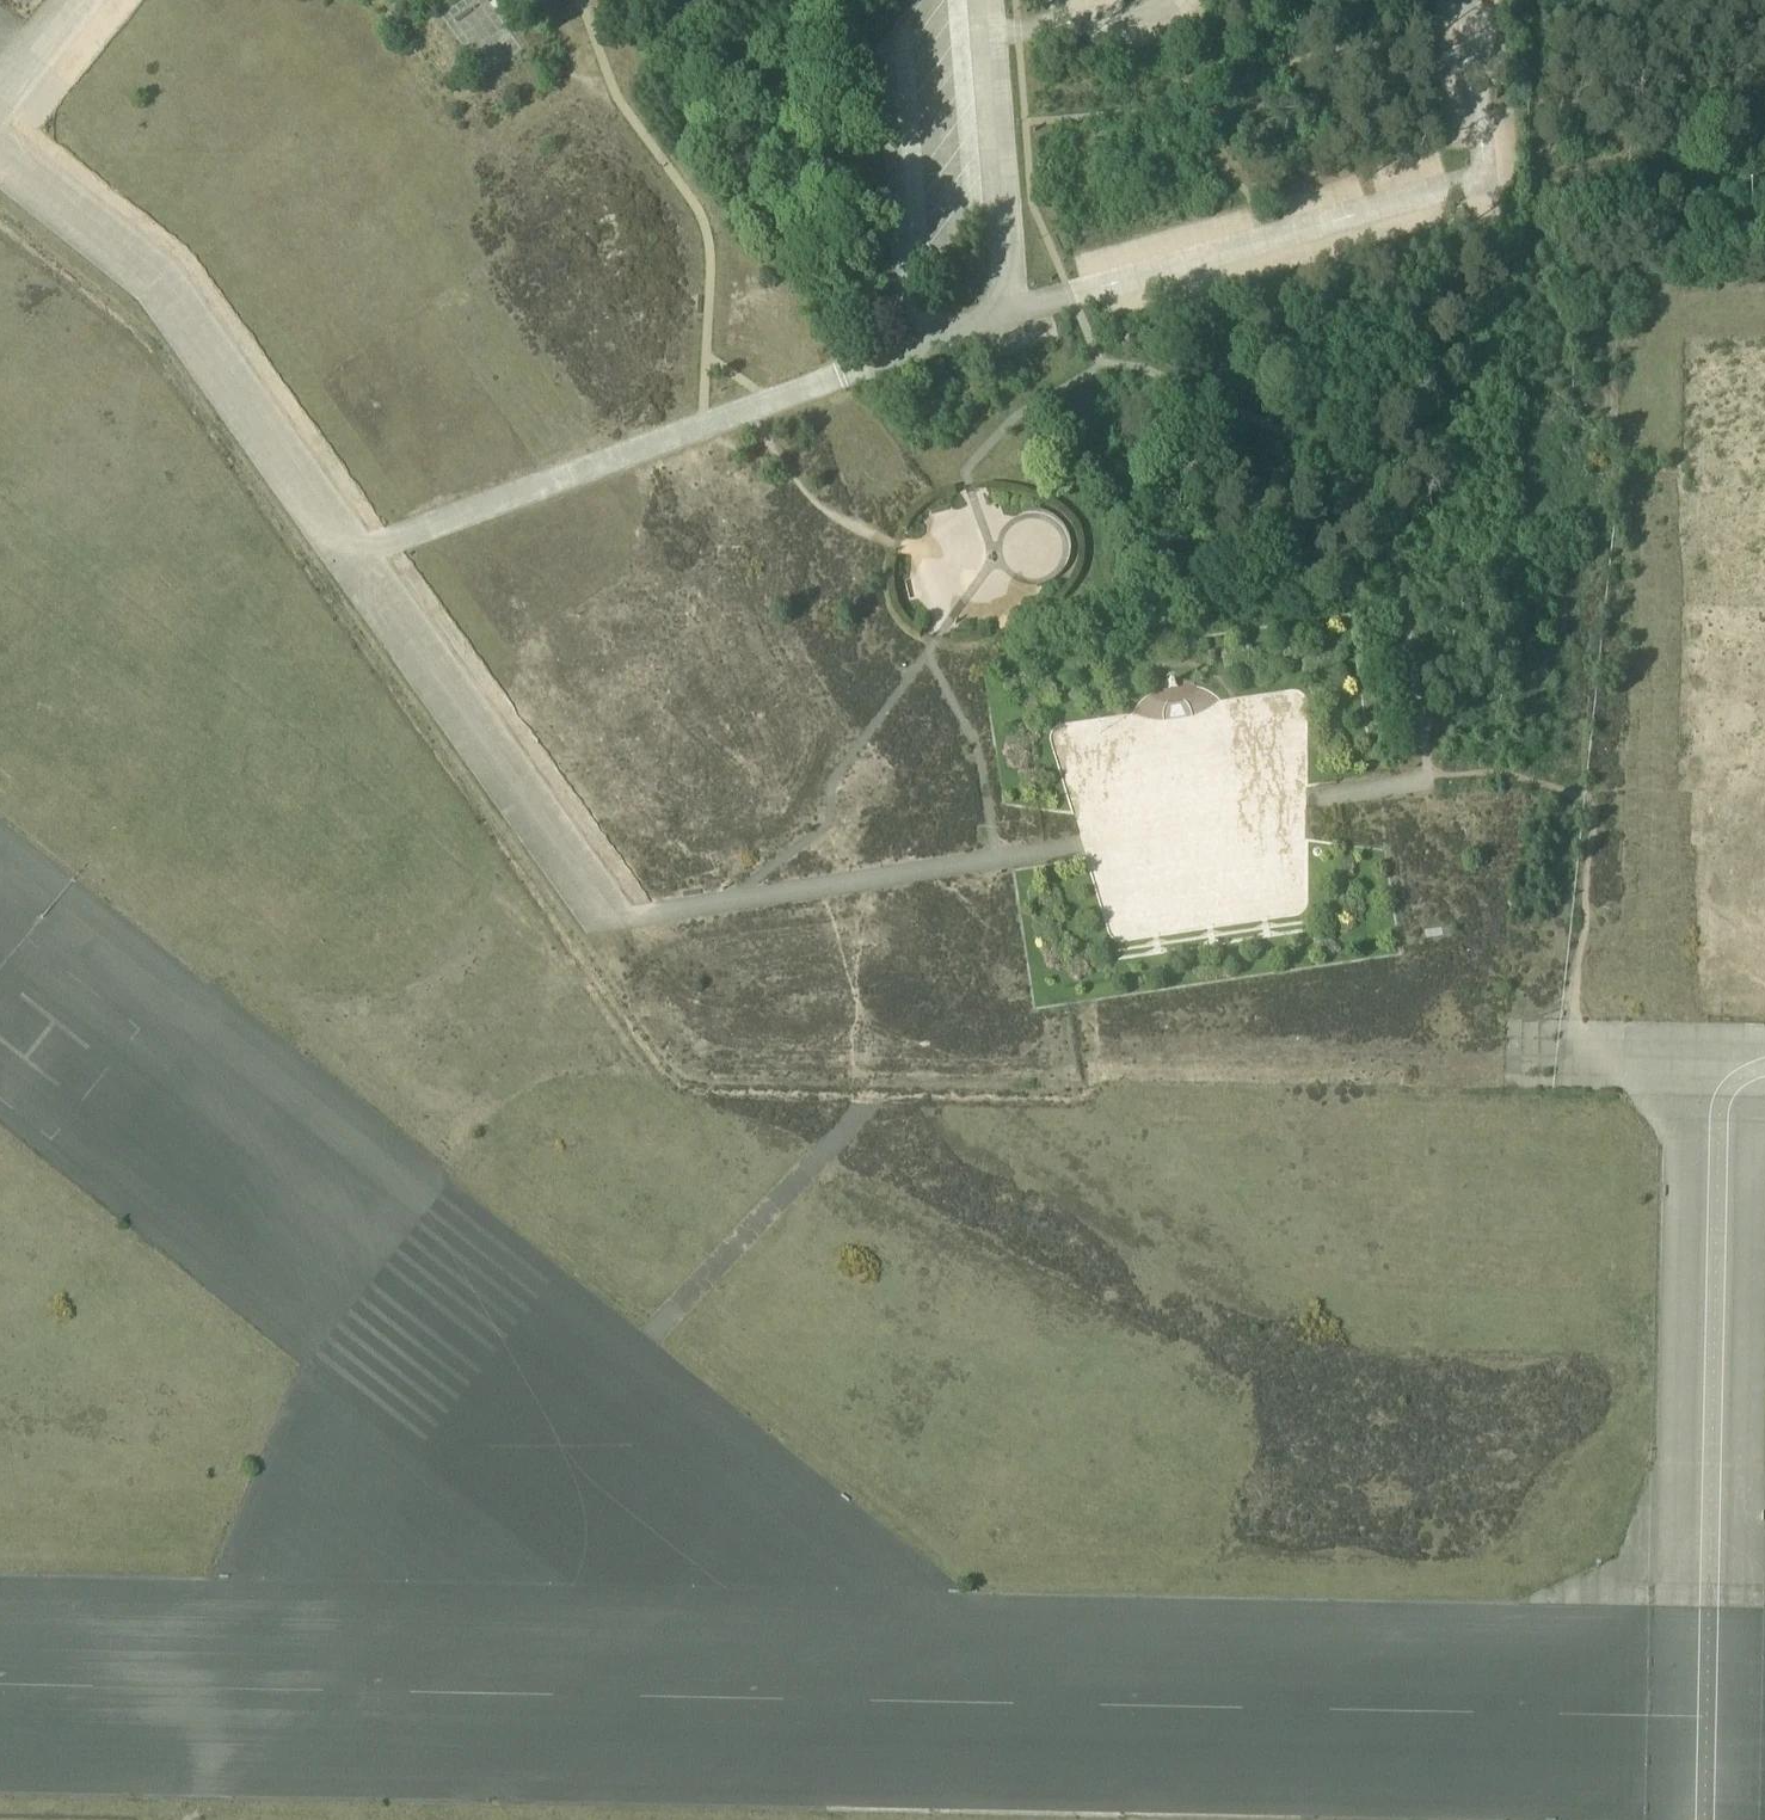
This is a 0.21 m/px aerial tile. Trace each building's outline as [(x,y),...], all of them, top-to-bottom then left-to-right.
[(442,16),(484,75),(521,49),(492,9),(486,0),(465,0),(442,16)]
